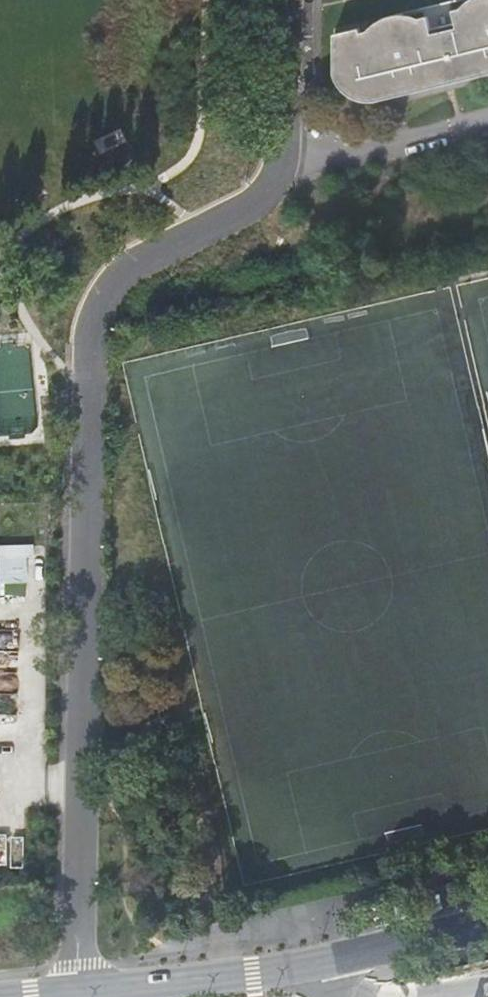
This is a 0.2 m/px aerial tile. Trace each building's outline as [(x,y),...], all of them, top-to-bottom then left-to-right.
[(330,31),(330,70),(330,71),(331,71),(331,72),(331,73),(332,73),(333,74),(334,74),(335,74),(335,73),(336,73),(337,73),(337,74),(337,78),(339,83),(342,87),(345,91),(349,94),(353,96),(358,97),(362,98),(367,98),(372,97),(372,98),(373,99),(373,100),(374,100),(374,101),(375,101),(389,98),(394,94),(402,90),(409,89),(417,88),(425,89),(438,86),(439,86),(439,85),(440,85),(440,84),(440,83),(441,83),(441,82),(441,81),(465,75),(466,76),(467,77),(468,78),(470,78),(487,74),(487,0),(458,0),(330,31)] [(28,551),(0,550),(0,590),(26,591),(28,551)]
